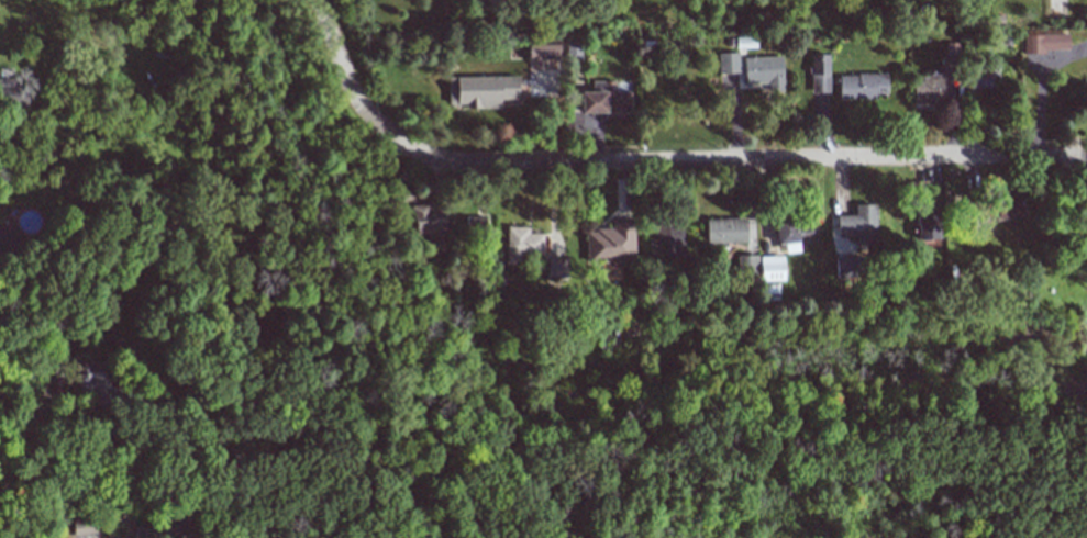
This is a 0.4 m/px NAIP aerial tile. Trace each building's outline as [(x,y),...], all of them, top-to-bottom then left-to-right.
[(1024,34),(1024,52),(1069,51),(1068,34),(1024,34)] [(558,40),(528,40),(528,60),(559,59),(558,40)] [(581,41),(566,42),(567,61),(582,61),(581,41)] [(913,105),(949,106),(950,72),(958,72),(958,43),(946,43),(946,55),(941,54),(941,75),(922,74),(922,82),(913,82),(913,105)] [(718,53),(719,74),(739,73),(738,52),(718,53)] [(828,93),(829,54),(812,54),(811,92),(828,93)] [(768,83),(769,91),(783,91),(782,56),(743,58),(744,83),(768,83)] [(972,88),(983,88),(983,92),(997,92),(996,66),(971,68),(972,88)] [(839,99),(876,98),(875,95),(887,94),(886,74),(838,75),(839,99)] [(518,99),(518,76),(448,78),(449,104),(466,104),(466,108),(501,108),(501,99),(518,99)] [(11,85),(11,79),(0,79),(0,105),(26,106),(27,86),(11,85)] [(615,81),(592,81),(592,92),(581,92),(581,113),(630,112),(630,91),(615,91),(615,81)] [(441,202),(413,205),(415,234),(444,231),(441,202)] [(876,205),(854,205),(854,215),(837,215),(837,236),(855,236),(855,243),(875,243),(876,205)] [(939,205),(916,206),(917,240),(940,239),(939,205)] [(465,237),(484,237),(485,217),(466,217),(465,237)] [(746,242),(745,218),(705,219),(706,243),(746,242)] [(813,218),(774,223),(776,245),(783,244),(784,253),(798,252),(797,242),(815,240),(813,218)] [(585,230),(586,260),(605,259),(605,267),(634,267),(632,219),(610,220),(611,229),(585,230)] [(682,224),(652,224),(653,240),(663,240),(664,257),(683,256),(682,224)] [(4,259),(4,253),(17,253),(17,226),(0,226),(0,259),(4,259)] [(542,233),(527,233),(528,227),(506,226),(505,259),(541,260),(542,233)] [(736,256),(736,274),(756,274),(755,255),(736,256)] [(782,280),(782,256),(759,257),(759,280),(782,280)] [(835,279),(857,278),(856,257),(835,257),(835,279)] [(566,259),(546,258),(546,279),(565,279),(566,259)] [(632,324),(633,335),(619,338),(617,326),(632,324)] [(134,537),(159,537),(159,536),(183,537),(184,537),(185,517),(150,515),(149,528),(134,527),(134,537)]
